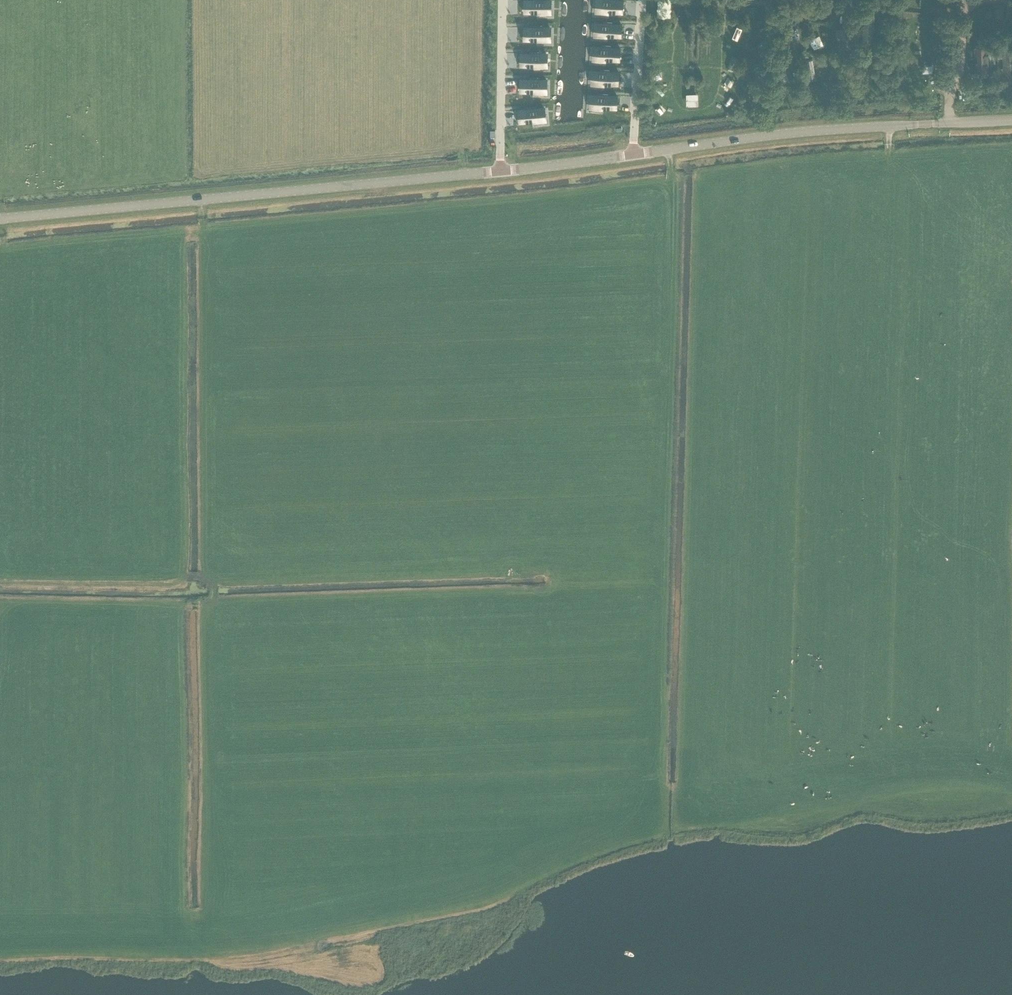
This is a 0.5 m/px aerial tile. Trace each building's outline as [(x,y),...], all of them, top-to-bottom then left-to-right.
[(534,0),(533,0),(524,0),(524,11),(531,11),(531,12),(537,12),(537,11),(549,12),(550,1),(550,0),(543,0),(534,0)] [(597,10),(609,11),(616,12),(616,11),(622,12),(623,0),(620,0),(597,0),(597,10)] [(612,20),(603,19),(603,23),(596,23),(595,23),(596,23),(595,34),(607,35),(614,36),(614,35),(621,36),(622,24),(612,24),(612,20)] [(542,24),(533,24),(533,27),(524,27),(523,39),(530,39),(530,40),(537,40),(537,39),(549,39),(549,29),(550,29),(550,28),(542,28),(542,24)] [(711,25),(704,47),(712,50),(719,29),(711,25)] [(736,25),(733,35),(729,45),(737,48),(744,28),(736,25)] [(676,30),(683,51),(691,49),(686,27),(676,30)] [(663,31),(655,32),(661,54),(669,51),(663,31)] [(814,34),(809,36),(815,47),(820,45),(814,34)] [(611,44),(602,43),(602,47),(594,47),(594,58),(606,59),(613,60),(613,59),(620,60),(620,48),(611,48),(611,44)] [(539,50),(530,50),(530,53),(520,53),(520,65),(527,65),(534,66),(534,65),(546,65),(546,54),(539,54),(539,50)] [(742,56),(733,53),(727,73),(735,76),(742,56)] [(662,59),(654,61),(660,82),(667,80),(662,59)] [(610,68),(600,67),(600,71),(593,71),(592,82),(605,83),(611,84),(611,83),(618,84),(619,72),(609,72),(610,68)] [(539,76),(530,76),(530,79),(520,79),(520,91),(527,91),(533,92),(533,91),(546,91),(546,80),(539,80),(539,76)] [(732,79),(725,99),(733,103),(740,83),(732,79)] [(661,87),(654,89),(660,110),(667,108),(661,87)] [(608,92),(599,91),(599,95),(591,95),(592,95),(591,106),(603,107),(610,108),(610,107),(617,108),(617,96),(608,95),(608,92)] [(537,108),(536,105),(527,106),(528,109),(518,110),(519,122),(526,121),(533,121),(533,120),(545,119),(544,108),(537,108)]
